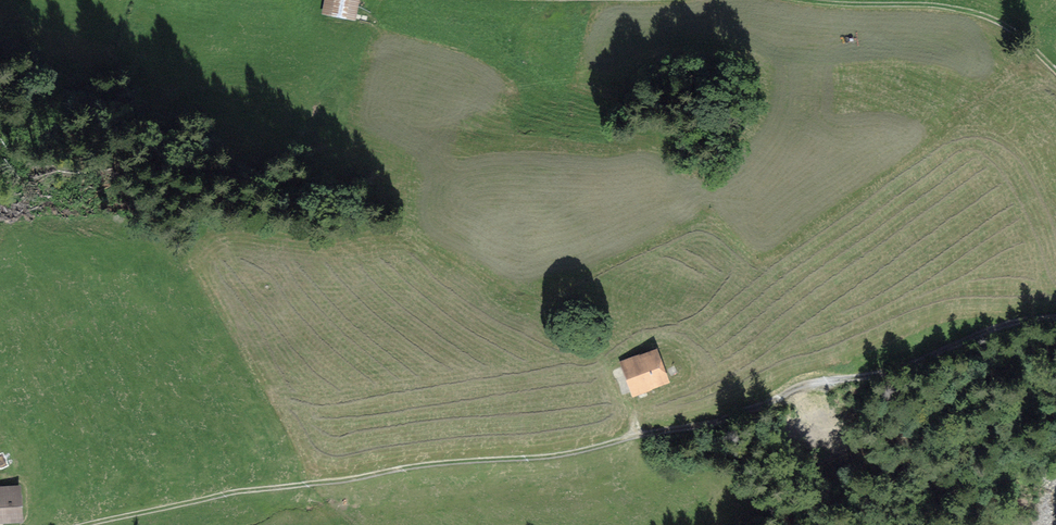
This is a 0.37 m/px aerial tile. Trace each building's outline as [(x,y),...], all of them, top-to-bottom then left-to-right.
[(361,0),(326,0),(321,16),(356,23),(361,0)] [(632,400),(671,387),(658,351),(620,364),(632,400)] [(622,380),(623,378),(622,375),(619,374),(616,375),(615,378),(616,380),(619,382),(622,380)] [(22,488),(0,489),(0,524),(23,524),(22,488)]
